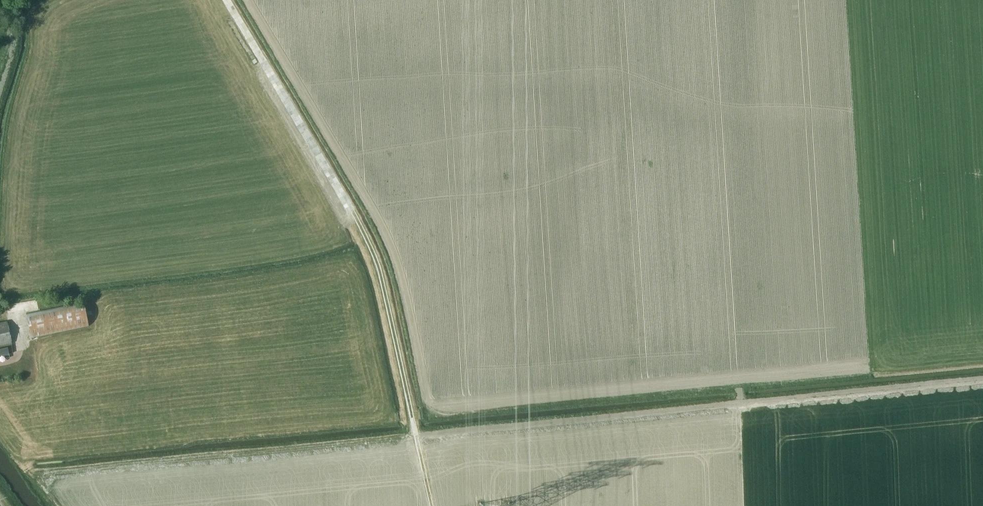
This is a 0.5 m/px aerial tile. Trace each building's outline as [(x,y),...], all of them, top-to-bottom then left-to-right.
[(27,313),(32,337),(89,325),(84,301),(27,313)] [(7,321),(0,322),(0,346),(12,343),(7,321)] [(9,354),(8,347),(0,349),(0,356),(9,354)]
